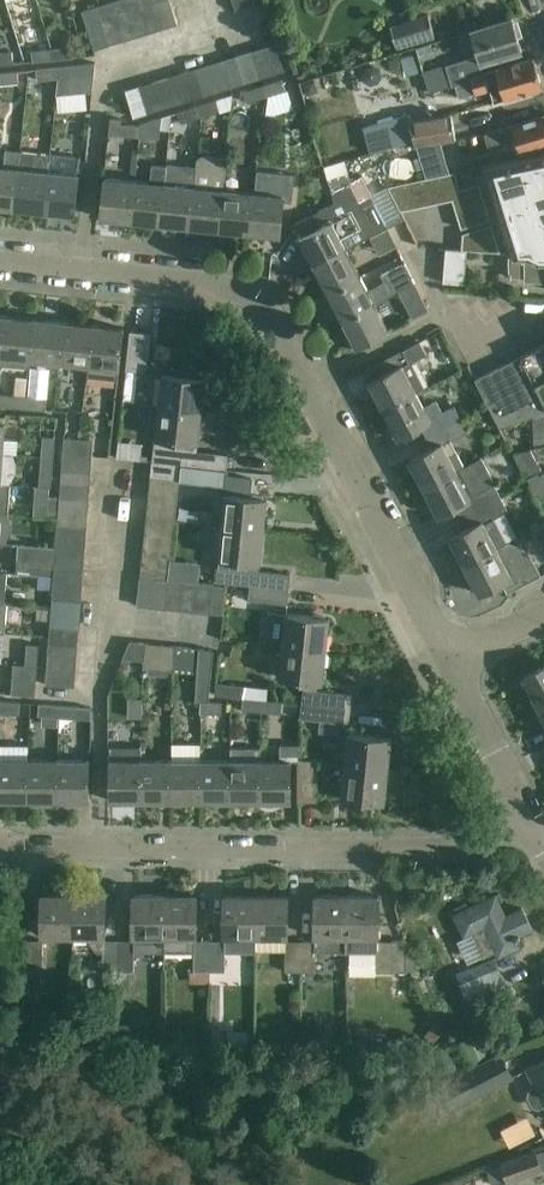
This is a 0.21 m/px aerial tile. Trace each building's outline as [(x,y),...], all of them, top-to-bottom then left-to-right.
[(123,40),(136,35),(127,8),(141,3),(140,0),(116,0),(101,4),(105,15),(114,12),(123,40)] [(141,3),(150,31),(164,27),(156,0),(152,0),(141,3)] [(164,27),(178,22),(171,0),(156,0),(164,27)] [(265,0),(232,0),(235,10),(265,0)] [(141,3),(127,8),(136,35),(150,31),(141,3)] [(108,44),(123,40),(114,12),(105,15),(101,4),(82,10),(86,21),(99,16),(108,44)] [(389,26),(395,47),(434,35),(428,15),(389,26)] [(108,44),(99,16),(86,21),(94,49),(108,44)] [(430,93),(454,85),(471,80),(470,76),(483,72),(481,63),(521,51),(512,18),(470,31),(471,34),(460,38),(467,59),(424,72),(430,93)] [(277,42),(263,46),(271,74),(286,69),(277,42)] [(71,46),(52,48),(53,59),(72,57),(71,46)] [(263,46),(249,50),(257,78),(271,74),(263,46)] [(53,59),(52,48),(31,50),(32,61),(53,59)] [(249,50),(235,55),(243,82),(257,78),(249,50)] [(0,53),(0,65),(14,63),(13,52),(0,53)] [(235,55),(222,59),(230,86),(243,82),(235,55)] [(454,85),(457,98),(489,89),(493,102),(542,88),(533,58),(483,72),(470,76),(471,80),(454,85)] [(222,59),(209,63),(217,90),(230,86),(222,59)] [(56,66),(57,77),(62,76),(61,93),(96,90),(98,61),(56,66)] [(209,63),(194,67),(202,94),(217,90),(209,63)] [(38,79),(57,77),(56,66),(37,68),(38,79)] [(194,67),(180,71),(189,99),(202,94),(194,67)] [(0,72),(0,83),(18,82),(16,70),(0,72)] [(180,71),(167,75),(175,103),(189,99),(180,71)] [(167,75),(153,79),(162,107),(175,103),(167,75)] [(153,79),(139,84),(147,111),(162,107),(153,79)] [(262,86),(265,95),(267,94),(273,115),(292,110),(283,79),(262,86)] [(147,111),(139,84),(126,88),(134,115),(147,111)] [(247,101),(265,95),(262,86),(244,91),(247,101)] [(215,99),(195,105),(198,116),(218,110),(215,99)] [(198,116),(195,105),(177,111),(180,122),(198,116)] [(451,112),(408,120),(413,138),(415,144),(455,138),(451,112)] [(140,122),(139,134),(158,137),(159,128),(170,130),(172,114),(161,117),(161,115),(140,122)] [(413,138),(408,120),(407,115),(365,127),(372,149),(384,146),(413,138)] [(108,131),(139,134),(140,124),(121,122),(121,117),(110,116),(108,131)] [(485,133),(488,145),(516,137),(521,153),(543,146),(543,116),(485,133)] [(13,209),(19,151),(4,149),(2,167),(0,167),(0,208),(13,209)] [(373,149),(363,152),(372,184),(393,178),(388,159),(377,163),(373,149)] [(13,209),(43,212),(49,154),(19,151),(13,209)] [(519,257),(528,257),(538,262),(543,262),(543,153),(491,164),(497,185),(499,184),(498,183),(504,181),(511,203),(505,205),(504,202),(502,203),(508,221),(510,220),(509,217),(514,215),(522,241),(516,243),(516,240),(514,240),(519,257)] [(49,154),(43,212),(74,215),(80,157),(49,154)] [(196,162),(194,185),(193,185),(189,227),(220,230),(224,188),(227,160),(202,157),(196,162)] [(129,221),(159,224),(163,182),(165,166),(151,165),(149,180),(134,179),(129,221)] [(251,191),(247,233),(280,236),(283,201),(292,202),(294,174),(257,171),(255,191),(251,191)] [(400,210),(452,200),(461,228),(490,219),(479,184),(459,190),(455,173),(426,179),(388,187),(400,210)] [(101,218),(129,221),(134,179),(105,176),(101,218)] [(193,185),(163,182),(159,224),(189,227),(193,185)] [(299,238),(313,265),(346,247),(347,248),(376,232),(386,227),(374,204),(362,210),(348,183),(330,192),(334,203),(293,224),(300,237),(299,238)] [(251,191),(224,188),(220,230),(247,233),(251,191)] [(461,250),(467,250),(500,253),(491,225),(462,233),(461,250)] [(394,242),(386,227),(376,232),(384,247),(394,242)] [(313,265),(327,292),(361,275),(347,248),(346,247),(313,265)] [(461,250),(446,248),(444,265),(466,267),(467,250),(461,250)] [(519,257),(510,257),(508,276),(525,277),(525,281),(543,282),(543,262),(538,262),(528,257),(519,257)] [(391,294),(398,290),(414,283),(404,262),(380,274),(385,284),(391,294)] [(327,292),(341,319),(375,302),(391,294),(385,284),(369,291),(361,275),(327,292)] [(414,283),(398,290),(412,317),(428,309),(414,283)] [(375,302),(341,319),(355,347),(389,330),(375,302)] [(30,359),(35,319),(5,316),(1,356),(0,362),(0,365),(29,368),(30,359)] [(30,359),(61,363),(66,322),(35,319),(30,359)] [(61,363),(90,366),(95,325),(66,322),(61,363)] [(95,325),(90,366),(89,377),(118,380),(123,328),(95,325)] [(130,331),(126,370),(123,401),(135,402),(139,371),(145,372),(150,334),(130,331)] [(420,341),(388,358),(367,369),(372,379),(369,381),(383,408),(416,391),(424,387),(411,361),(426,353),(420,341)] [(475,380),(498,427),(543,411),(543,345),(475,380)] [(162,374),(158,406),(202,411),(205,379),(162,374)] [(423,405),(416,391),(383,408),(398,438),(420,426),(425,436),(460,418),(452,405),(442,410),(436,399),(423,405)] [(27,408),(28,396),(0,394),(0,406),(27,408)] [(28,396),(27,408),(48,409),(48,398),(28,396)] [(191,466),(191,465),(192,451),(181,450),(182,441),(198,443),(202,411),(158,406),(155,438),(157,438),(154,462),(184,465),(191,466)] [(466,432),(460,418),(425,436),(432,448),(409,459),(423,487),(463,466),(455,451),(448,455),(442,444),(466,432)] [(4,455),(13,455),(19,455),(20,438),(5,437),(6,423),(0,423),(0,454),(4,455)] [(43,436),(42,456),(55,457),(56,437),(43,436)] [(66,438),(65,455),(80,456),(81,439),(66,438)] [(80,456),(94,457),(95,440),(81,439),(80,456)] [(525,478),(541,470),(531,450),(513,454),(525,478)] [(192,451),(191,465),(226,469),(228,455),(192,451)] [(64,469),(93,471),(94,457),(80,456),(65,455),(64,469)] [(55,457),(42,456),(40,486),(52,487),(52,477),(53,477),(55,457)] [(463,466),(423,487),(438,516),(461,504),(466,514),(499,496),(479,458),(463,466)] [(153,476),(182,480),(184,465),(154,462),(153,476)] [(191,465),(191,466),(189,481),(225,485),(226,469),(191,465)] [(63,483),(92,485),(93,471),(64,469),(63,483)] [(151,491),(181,494),(182,480),(153,476),(151,491)] [(62,497),(91,500),(92,485),(63,483),(62,496),(62,497)] [(8,514),(10,485),(2,484),(0,484),(0,513),(8,514)] [(150,505),(179,508),(181,494),(151,491),(150,505)] [(267,499),(224,494),(220,525),(264,530),(267,499)] [(49,516),(60,517),(61,512),(62,497),(62,496),(51,496),(49,516)] [(507,510),(499,496),(466,514),(472,526),(449,537),(464,565),(506,543),(492,518),(507,510)] [(61,512),(89,514),(91,500),(62,497),(61,512)] [(148,520),(178,523),(179,508),(150,505),(148,520)] [(60,526),(88,528),(89,514),(61,512),(60,517),(60,526)] [(147,534),(176,537),(178,523),(148,520),(147,534)] [(264,530),(220,525),(214,582),(254,585),(255,571),(256,562),(260,562),(264,530)] [(59,541),(87,543),(88,528),(60,526),(59,541)] [(145,549),(175,552),(176,537),(147,534),(145,549)] [(57,555),(86,557),(87,543),(59,541),(58,549),(57,555)] [(506,543),(464,565),(479,594),(501,582),(507,593),(541,575),(534,562),(528,552),(519,546),(508,542),(506,543)] [(20,547),(19,560),(57,562),(57,555),(58,549),(20,547)] [(144,563),(173,566),(175,552),(145,549),(144,563)] [(56,571),(85,573),(86,557),(57,555),(57,562),(56,571)] [(56,577),(56,571),(57,562),(19,560),(18,574),(56,577)] [(156,578),(170,580),(172,580),(173,566),(144,563),(142,577),(156,578)] [(56,571),(56,577),(55,585),(84,587),(85,573),(56,571)] [(290,575),(255,571),(254,585),(288,589),(290,575)] [(139,605),(154,606),(156,578),(142,577),(139,605)] [(154,606),(167,608),(170,580),(156,578),(154,606)] [(167,608),(182,609),(185,581),(172,580),(170,580),(167,608)] [(182,609),(196,611),(199,583),(185,581),(182,609)] [(196,611),(211,612),(214,584),(199,583),(196,611)] [(214,584),(211,612),(227,614),(230,586),(214,584)] [(55,585),(54,599),(83,601),(84,587),(55,585)] [(288,589),(254,585),(252,600),(287,604),(288,589)] [(54,599),(54,607),(53,614),(82,616),(83,601),(54,599)] [(286,613),(282,645),(326,650),(329,618),(286,613)] [(53,614),(52,628),(81,630),(82,616),(53,614)] [(52,628),(51,642),(80,644),(81,630),(52,628)] [(127,656),(147,658),(147,640),(134,639),(127,656)] [(175,672),(175,668),(176,643),(147,640),(147,658),(146,666),(147,666),(147,672),(149,674),(167,677),(169,675),(169,671),(175,672)] [(51,642),(50,657),(79,659),(80,644),(51,642)] [(175,672),(201,674),(202,670),(204,646),(176,643),(175,668),(175,672)] [(29,644),(28,665),(38,666),(40,645),(29,644)] [(326,650),(282,645),(279,677),(322,682),(326,650)] [(202,670),(201,674),(199,698),(213,699),(218,647),(204,646),(202,670)] [(50,657),(49,671),(78,673),(79,659),(50,657)] [(38,666),(28,665),(26,684),(37,685),(38,666)] [(535,703),(543,699),(543,665),(522,677),(535,703)] [(78,673),(49,671),(48,686),(77,688),(78,673)] [(216,683),(215,695),(245,698),(245,697),(265,699),(266,688),(216,683)] [(306,689),(305,704),(350,709),(352,694),(306,689)] [(244,712),(264,714),(265,699),(245,697),(245,698),(244,712)] [(265,699),(264,714),(283,716),(284,701),(265,699)] [(535,703),(543,720),(543,699),(535,703)] [(2,701),(1,713),(21,715),(22,702),(2,701)] [(205,701),(204,713),(225,714),(226,702),(205,701)] [(41,716),(60,718),(61,705),(42,704),(41,716)] [(350,709),(305,704),(303,718),(349,723),(350,709)] [(61,705),(60,718),(80,719),(81,707),(61,705)] [(346,747),(345,766),(387,770),(391,738),(348,733),(346,747)] [(173,801),(201,801),(201,743),(173,743),(173,760),(173,801)] [(291,761),(298,761),(300,761),(300,744),(281,744),(281,760),(261,760),(261,801),(291,801),(291,761)] [(142,801),(142,760),(142,747),(110,747),(110,801),(142,801)] [(261,801),(261,760),(261,748),(232,748),(232,760),(232,801),(261,801)] [(1,800),(30,800),(30,759),(1,759),(1,800)] [(30,800),(61,800),(61,759),(30,759),(30,800)] [(61,759),(61,800),(89,801),(89,759),(61,759)] [(142,801),(173,801),(173,760),(142,760),(142,801)] [(201,801),(232,801),(232,760),(201,760),(201,801)] [(318,761),(300,761),(298,761),(298,801),(317,801),(318,761)] [(387,770),(345,766),(341,797),(384,802),(387,770)] [(496,952),(498,958),(520,947),(517,939),(521,938),(520,936),(532,930),(521,908),(505,915),(495,894),(454,914),(464,936),(473,932),(485,957),(496,952)] [(42,936),(73,936),(74,895),(42,895),(42,936)] [(103,971),(119,971),(119,940),(104,940),(105,895),(74,895),(73,936),(88,936),(88,940),(98,952),(103,952),(103,971)] [(134,942),(164,942),(165,895),(133,895),(133,940),(119,940),(119,971),(134,971),(134,942)] [(165,895),(164,942),(164,951),(195,951),(195,971),(209,971),(209,941),(196,941),(196,895),(165,895)] [(225,941),(209,941),(209,971),(225,971),(225,951),(256,951),(256,936),(256,895),(225,895),(225,941)] [(287,895),(256,895),(256,936),(287,936),(287,895)] [(316,952),(348,952),(348,896),(316,896),(316,941),(302,941),(302,971),(315,971),(316,952)] [(348,896),(348,952),(377,952),(377,972),(406,972),(406,941),(378,941),(378,896),(348,896)] [(27,971),(42,971),(43,941),(27,941),(27,971)] [(285,971),(302,971),(302,941),(286,941),(285,971)] [(458,974),(471,1005),(507,991),(494,960),(458,974)] [(440,1085),(451,1107),(511,1076),(500,1055),(440,1085)] [(538,1087),(530,1091),(529,1095),(534,1104),(538,1106),(543,1102),(543,1060),(529,1067),(538,1087)] [(501,1163),(507,1182),(540,1170),(533,1152),(501,1163)]
